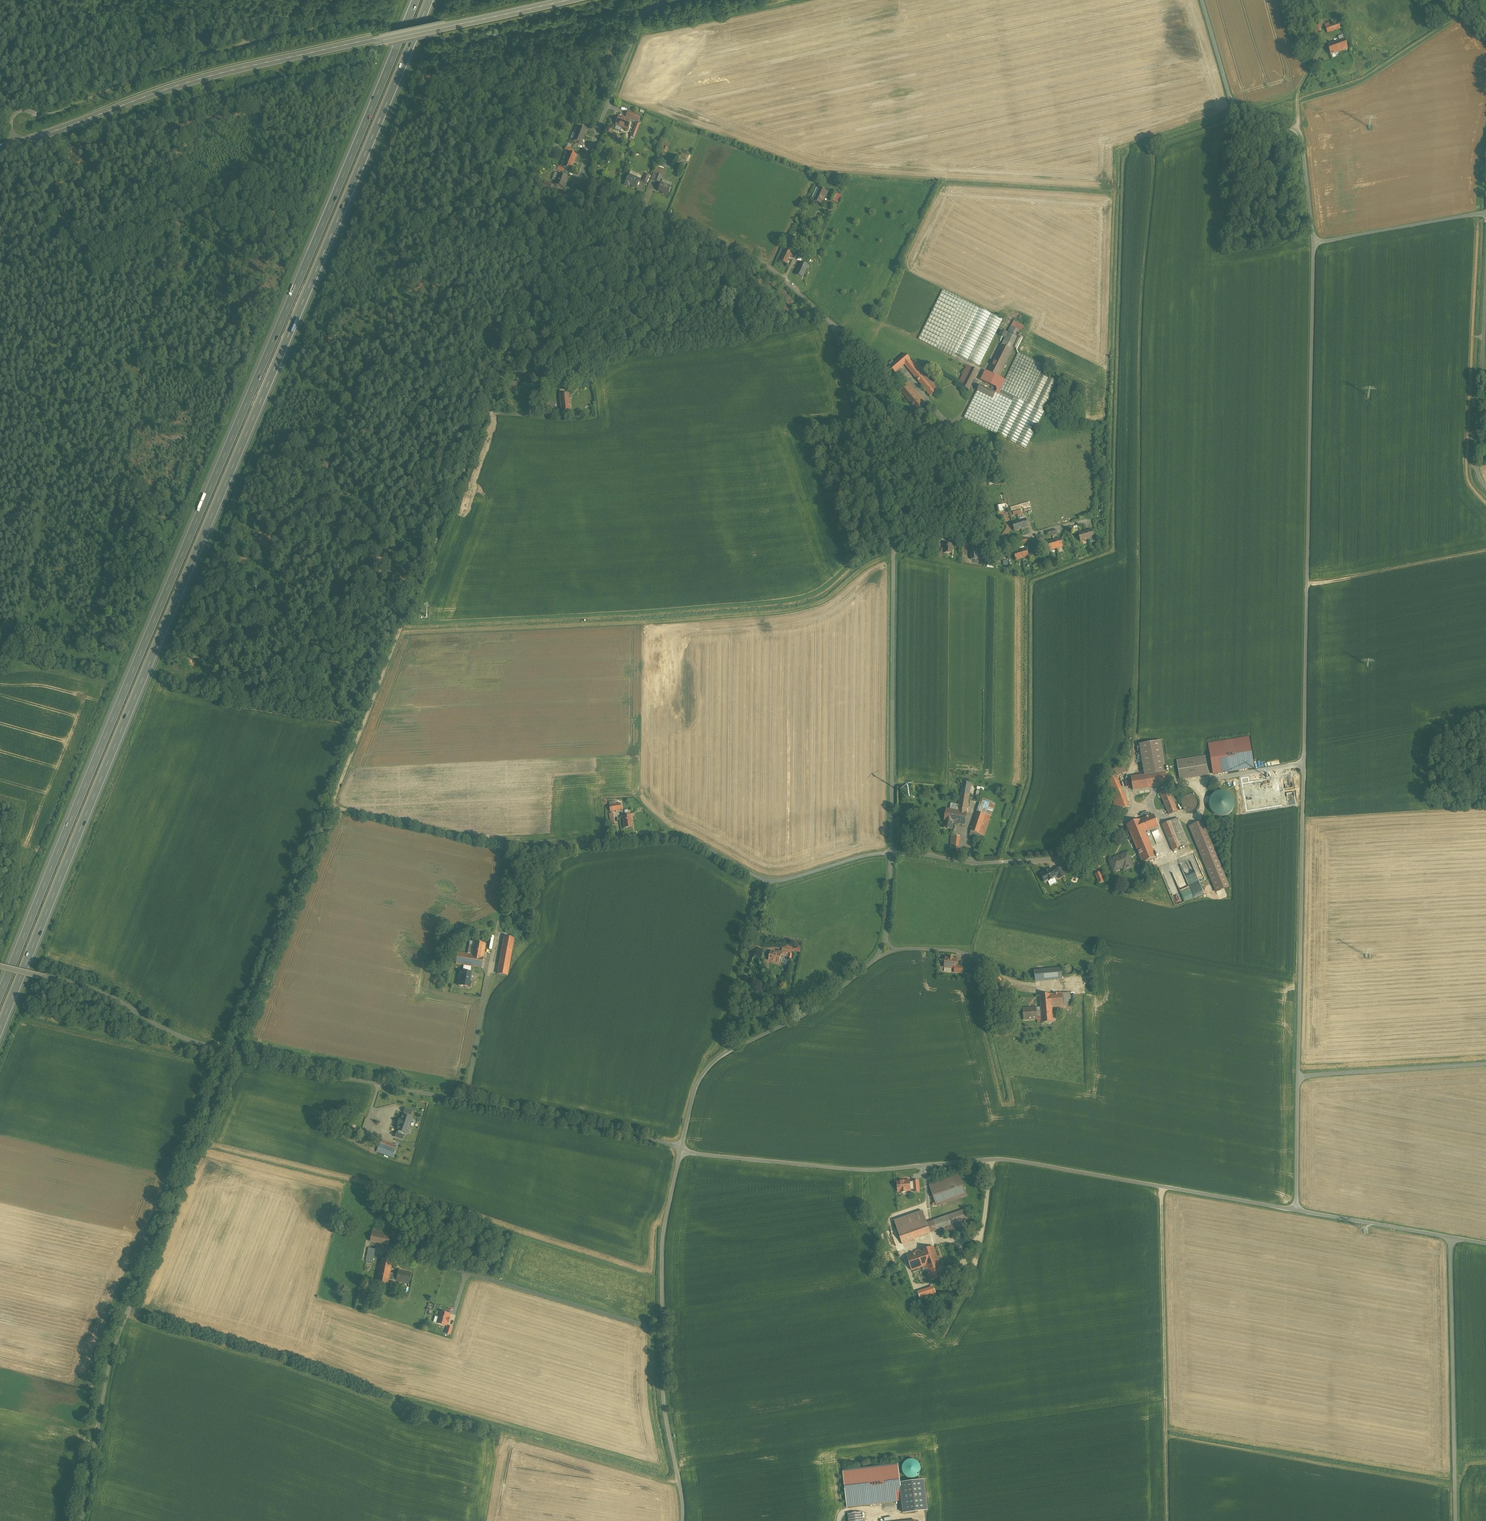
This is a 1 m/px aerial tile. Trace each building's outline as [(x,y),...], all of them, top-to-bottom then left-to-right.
[(1325,25),(1327,32),(1340,28),(1338,23),(1330,26),(1329,23),(1325,25)] [(1344,39),(1333,43),(1336,53),(1348,49),(1344,39)] [(1336,53),(1333,43),(1327,45),(1330,55),(1336,53)] [(628,111),(626,116),(639,120),(641,115),(628,111)] [(619,117),(616,125),(626,129),(626,128),(627,129),(629,125),(628,125),(629,120),(619,117)] [(640,124),(636,123),(631,137),(635,138),(640,124)] [(579,127),(573,141),(581,144),(586,130),(579,127)] [(569,152),(563,167),(571,170),(576,155),(569,152)] [(688,156),(681,154),(679,161),(685,163),(688,156)] [(651,179),(659,182),(664,170),(656,167),(654,172),(651,179)] [(558,174),(554,185),(564,188),(568,177),(558,174)] [(629,185),(636,188),(640,180),(629,174),(625,183),(626,183),(625,185),(629,186),(629,185)] [(662,193),(668,195),(671,187),(661,183),(658,191),(662,192),(662,193)] [(820,188),(815,201),(822,204),(827,191),(820,188)] [(794,253),(785,248),(783,252),(785,253),(781,261),(787,264),(791,255),(792,256),(794,253)] [(800,266),(796,275),(802,278),(807,269),(808,270),(810,266),(800,262),(799,265),(800,266)] [(979,366),(1003,319),(980,308),(979,308),(943,290),(918,339),(954,357),(955,354),(979,366)] [(1002,345),(1012,350),(1014,347),(1017,349),(1022,338),(1019,336),(1024,326),(1014,321),(1002,345)] [(1001,345),(988,372),(999,377),(1012,350),(1002,345),(1001,345)] [(996,393),(980,385),(964,418),(1026,448),(1044,411),(1043,411),(1057,381),(1040,373),(1044,366),(1018,353),(1005,380),(998,394),(996,393)] [(880,379),(883,382),(905,364),(931,395),(939,388),(916,361),(913,364),(910,360),(910,359),(906,354),(881,375),(882,377),(880,379)] [(978,371),(968,366),(959,383),(963,385),(962,386),(969,390),(978,371)] [(996,388),(997,390),(996,393),(998,394),(1005,380),(999,377),(988,372),(985,370),(981,380),(996,388)] [(907,384),(899,391),(915,408),(911,411),(915,416),(925,406),(922,402),(923,401),(907,384)] [(569,394),(560,394),(561,412),(570,411),(569,394)] [(998,505),(1000,512),(1006,511),(1005,504),(998,505)] [(1026,519),(1012,523),(1015,531),(1028,527),(1026,519)] [(1092,530),(1078,533),(1080,541),(1094,538),(1092,530)] [(1060,538),(1047,542),(1050,550),(1063,546),(1060,538)] [(1026,548),(1013,551),(1015,559),(1029,555),(1026,548)] [(1249,738),(1208,744),(1213,774),(1254,767),(1249,738)] [(1133,790),(1167,784),(1160,742),(1140,745),(1145,775),(1131,777),(1133,790)] [(1177,761),(1180,779),(1208,775),(1205,756),(1177,761)] [(1113,769),(1116,776),(1126,772),(1123,765),(1113,769)] [(1116,775),(1104,780),(1118,812),(1129,807),(1116,775)] [(957,823),(964,824),(971,784),(963,782),(959,806),(958,806),(957,811),(959,812),(957,823)] [(1169,815),(1177,812),(1168,790),(1160,793),(1169,815)] [(1210,801),(1210,803),(1210,806),(1210,808),(1211,811),(1213,813),(1215,815),(1217,816),(1219,817),(1222,817),(1224,817),(1227,817),(1229,815),(1231,814),(1233,812),(1234,810),(1235,807),(1235,805),(1235,802),(1234,800),(1233,798),(1231,796),(1229,794),(1227,793),(1224,792),(1222,792),(1219,793),(1217,793),(1215,795),(1213,797),(1211,799),(1210,801)] [(1181,803),(1181,805),(1182,807),(1183,808),(1184,810),(1185,811),(1187,812),(1188,812),(1190,813),(1192,812),(1194,812),(1195,811),(1196,810),(1197,808),(1198,806),(1198,805),(1198,803),(1198,801),(1197,800),(1196,798),(1195,797),(1193,796),(1192,796),(1190,795),(1188,796),(1186,796),(1185,797),(1183,798),(1182,800),(1182,802),(1181,803)] [(945,821),(944,827),(952,828),(953,822),(957,823),(959,812),(957,811),(946,809),(944,820),(945,821)] [(990,816),(977,812),(970,835),(979,838),(980,834),(984,835),(990,816)] [(622,816),(624,828),(632,827),(630,815),(628,815),(628,813),(625,814),(625,816),(622,816)] [(1142,864),(1156,858),(1145,832),(1159,826),(1154,814),(1127,825),(1142,864)] [(1173,851),(1189,844),(1178,818),(1162,825),(1173,851)] [(1199,850),(1212,845),(1202,821),(1189,826),(1199,850)] [(952,836),(950,848),(958,848),(960,837),(952,836)] [(1196,848),(1185,852),(1190,865),(1201,860),(1196,848)] [(1127,853),(1109,861),(1114,871),(1122,868),(1124,871),(1133,867),(1127,853)] [(1061,868),(1053,872),(1055,875),(1056,876),(1058,876),(1059,878),(1062,877),(1065,875),(1061,868)] [(1053,872),(1052,869),(1048,871),(1048,870),(1044,872),(1045,873),(1041,874),(1045,882),(1048,880),(1049,881),(1052,879),(1052,878),(1052,877),(1055,875),(1053,872)] [(1198,881),(1202,894),(1203,894),(1195,871),(1191,872),(1190,870),(1187,871),(1187,872),(1184,873),(1188,884),(1198,881)] [(504,936),(497,973),(507,975),(514,938),(504,936)] [(458,953),(456,964),(464,965),(468,966),(481,968),(486,944),(470,941),(467,954),(458,953)] [(782,951),(793,953),(795,948),(783,945),(782,951)] [(782,954),(771,952),(769,960),(780,963),(780,962),(783,963),(784,959),(781,958),(782,954)] [(946,958),(945,960),(944,961),(944,963),(945,964),(945,967),(955,968),(956,966),(956,959),(953,958),(949,957),(949,958),(946,958)] [(1065,967),(1064,968),(1064,969),(1064,970),(1064,971),(1065,972),(1065,973),(1066,974),(1067,974),(1069,975),(1070,975),(1071,974),(1072,974),(1073,973),(1073,972),(1074,971),(1074,970),(1074,969),(1074,968),(1073,967),(1073,966),(1072,965),(1071,965),(1069,964),(1068,964),(1067,965),(1066,965),(1065,966),(1065,967)] [(464,965),(463,971),(460,970),(458,985),(470,987),(471,983),(469,982),(471,972),(467,972),(468,966),(464,965)] [(1034,971),(1035,981),(1062,978),(1061,968),(1034,971)] [(998,975),(990,982),(993,986),(1002,980),(998,975)] [(1007,993),(997,986),(993,994),(1003,1000),(1007,993)] [(1041,1018),(1042,1023),(1053,1022),(1052,1007),(1071,1006),(1070,993),(1040,995),(1041,1011),(1041,1018)] [(1037,1018),(1041,1018),(1041,1011),(1036,1012),(1036,1008),(1023,1009),(1024,1020),(1037,1019),(1037,1018)] [(391,1116),(382,1113),(378,1123),(375,1132),(384,1136),(391,1116)] [(403,1114),(397,1130),(406,1133),(412,1116),(403,1114)] [(397,1146),(381,1140),(378,1147),(394,1153),(397,1146)] [(393,1157),(394,1153),(378,1147),(376,1151),(393,1157)] [(959,1175),(929,1185),(936,1206),(966,1196),(959,1175)] [(909,1181),(898,1182),(898,1191),(901,1191),(902,1192),(907,1192),(907,1190),(910,1190),(910,1188),(910,1184),(909,1181)] [(913,1183),(910,1184),(910,1188),(914,1188),(914,1191),(919,1191),(919,1181),(913,1182),(913,1183)] [(966,1209),(933,1221),(937,1231),(937,1232),(946,1229),(948,1237),(966,1231),(963,1221),(969,1219),(966,1209)] [(914,1238),(930,1233),(927,1223),(923,1211),(894,1221),(902,1244),(915,1240),(914,1238)] [(930,1222),(927,1223),(930,1233),(933,1232),(937,1231),(933,1221),(930,1222)] [(370,1241),(389,1245),(390,1237),(372,1233),(370,1241)] [(933,1266),(939,1263),(933,1247),(921,1251),(907,1256),(912,1271),(926,1266),(932,1264),(933,1266)] [(362,1279),(369,1280),(376,1249),(369,1248),(362,1279)] [(376,1282),(387,1285),(389,1280),(390,1273),(393,1260),(382,1258),(376,1282)] [(932,1264),(926,1266),(931,1281),(935,1279),(936,1281),(939,1279),(939,1278),(943,1276),(939,1263),(933,1266),(932,1264)] [(397,1275),(390,1273),(389,1280),(396,1281),(409,1283),(411,1274),(398,1271),(397,1275)] [(933,1286),(918,1292),(920,1297),(935,1292),(933,1286)] [(449,1318),(450,1314),(441,1312),(437,1323),(446,1326),(447,1322),(448,1323),(450,1318),(449,1318)] [(903,1465),(902,1467),(902,1469),(903,1471),(903,1473),(904,1475),(906,1476),(908,1477),(910,1478),(912,1478),(914,1478),(915,1477),(917,1476),(919,1475),(920,1473),(920,1471),(921,1469),(921,1467),(920,1465),(919,1463),(918,1462),(916,1461),(914,1460),(912,1459),(910,1459),(908,1460),(907,1461),(905,1462),(904,1463),(903,1465)] [(847,1506),(902,1500),(898,1464),(843,1471),(847,1506)] [(848,1513),(849,1520),(862,1520),(861,1512),(848,1513)]
